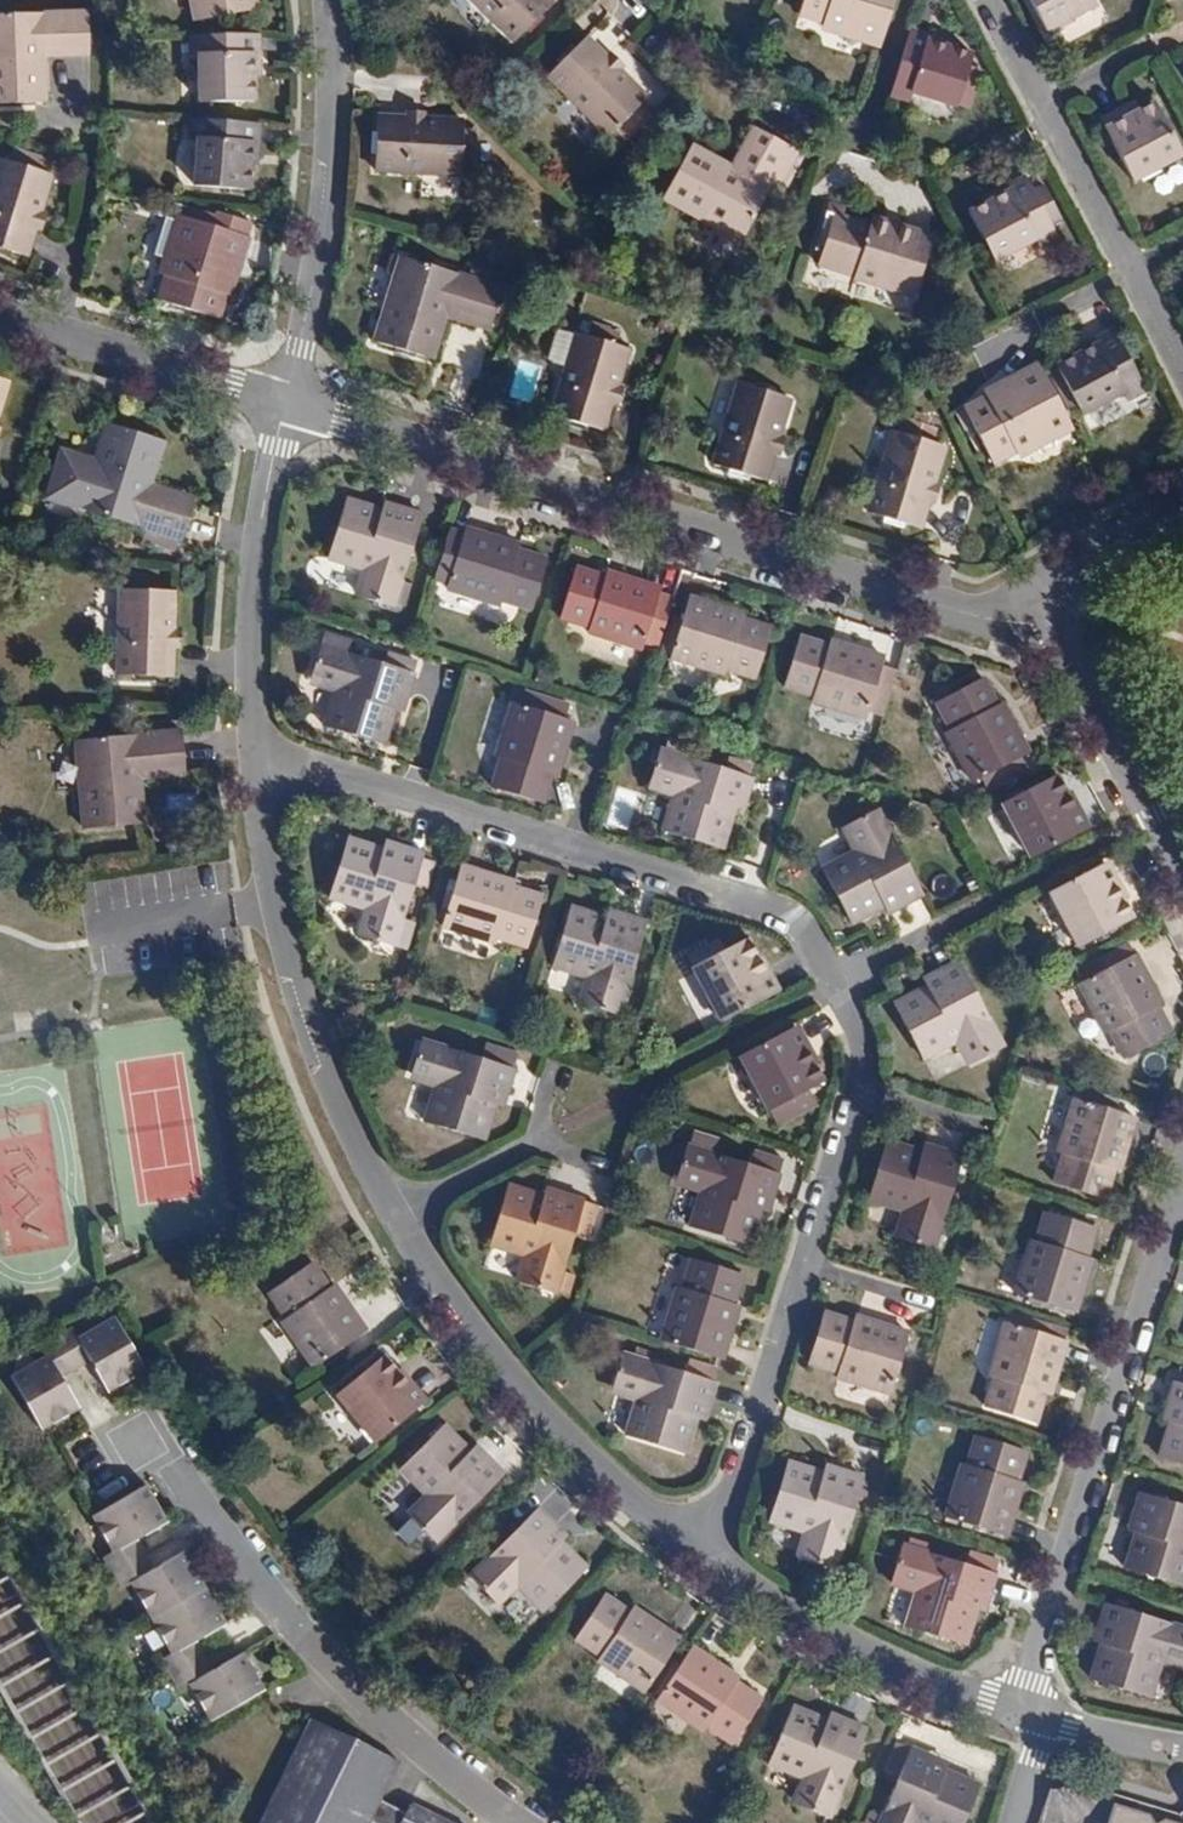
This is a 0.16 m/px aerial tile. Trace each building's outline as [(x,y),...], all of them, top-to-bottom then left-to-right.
[(197,17),(256,7),(255,0),(194,0),(197,17)] [(551,0),(475,0),(516,40),(553,2),(551,0)] [(800,15),(823,22),(829,31),(837,34),(846,29),(866,35),(871,44),(882,47),(896,0),(805,0),(800,15)] [(1047,32),(1098,4),(1096,0),(1030,0),(1047,32)] [(44,54),(44,43),(91,42),(90,8),(0,12),(0,101),(45,100),(44,54)] [(930,42),(932,35),(914,29),(892,94),(911,100),(913,93),(958,107),(960,103),(963,91),(974,94),(982,68),(971,65),(974,55),(954,48),(930,42)] [(956,42),(932,35),(930,42),(954,48),(956,42)] [(648,97),(621,70),(606,55),(587,36),(549,73),(609,134),(648,97)] [(258,37),(192,38),(192,52),(200,52),(200,99),(254,99),(254,73),(255,51),(259,51),(258,37)] [(44,43),(44,54),(91,52),(91,42),(44,43)] [(611,51),(606,55),(621,70),(626,66),(611,51)] [(970,106),(974,94),(963,91),(960,103),(970,106)] [(1137,102),(1126,107),(1130,116),(1142,110),(1137,102)] [(1142,110),(1130,116),(1126,107),(1101,120),(1133,182),(1182,155),(1182,153),(1157,103),(1142,110)] [(406,109),(406,116),(428,117),(429,110),(406,109)] [(465,119),(428,117),(406,116),(378,115),(376,170),(463,174),(465,119)] [(259,127),(191,122),(190,136),(200,137),(196,183),(249,187),(251,163),(253,141),(258,141),(259,127)] [(740,171),(763,130),(754,125),(732,166),(740,171)] [(740,171),(732,166),(692,145),(663,197),(725,230),(729,224),(746,234),(793,146),(763,130),(740,171)] [(36,230),(42,208),(53,172),(1,156),(0,158),(0,245),(28,254),(36,230)] [(1012,191),(990,202),(970,212),(994,260),(1037,238),(1041,245),(1059,236),(1028,177),(1010,186),(1012,191)] [(987,197),(990,202),(1012,191),(1010,186),(987,197)] [(849,206),(831,200),(818,244),(824,246),(820,259),(858,270),(856,278),(915,297),(934,235),(875,217),(872,224),(846,216),(849,206)] [(42,208),(36,230),(42,231),(48,209),(42,208)] [(249,235),(181,214),(176,227),(179,235),(174,251),(168,254),(164,266),(167,274),(160,299),(219,317),(226,293),(231,294),(249,235)] [(729,224),(725,230),(743,240),(746,234),(729,224)] [(401,255),(395,274),(400,276),(406,257),(401,255)] [(433,358),(446,315),(449,305),(494,319),(504,286),(406,257),(400,276),(395,274),(374,340),(433,358)] [(491,329),(494,319),(449,305),(446,315),(491,329)] [(1114,331),(1096,340),(1098,344),(1076,356),(1057,365),(1082,414),(1124,392),(1129,400),(1146,391),(1114,331)] [(603,430),(612,404),(618,383),(630,348),(579,332),(552,414),(603,430)] [(1074,352),(1076,356),(1098,344),(1096,340),(1074,352)] [(965,409),(973,425),(994,464),(1014,453),(1023,455),(1035,449),(1036,442),(1052,433),(1061,435),(1074,427),(1040,364),(986,393),(988,397),(965,409)] [(8,379),(0,376),(0,407),(8,379)] [(765,480),(774,454),(781,432),(791,399),(739,382),(713,464),(765,480)] [(626,386),(618,383),(612,404),(619,406),(626,386)] [(965,429),(973,425),(965,409),(957,414),(965,429)] [(108,421),(87,487),(93,489),(87,508),(148,528),(145,539),(162,545),(166,533),(180,538),(183,539),(194,506),(148,491),(151,481),(164,439),(108,421)] [(929,503),(936,482),(947,447),(895,431),(869,513),(921,529),(929,503)] [(781,432),(774,454),(782,456),(789,435),(781,432)] [(197,496),(151,481),(148,491),(194,506),(197,496)] [(942,484),(936,482),(929,503),(936,504),(942,484)] [(81,506),(87,508),(93,489),(87,487),(81,506)] [(397,515),(383,510),(346,499),(328,556),(368,568),(360,595),(393,605),(422,514),(399,507),(397,515)] [(397,515),(399,507),(385,502),(383,510),(397,515)] [(452,567),(448,581),(446,586),(501,603),(503,598),(532,607),(548,558),(518,549),(519,544),(465,528),(463,533),(448,528),(437,562),(452,567)] [(177,549),(180,538),(166,533),(162,545),(177,549)] [(433,576),(448,581),(452,567),(437,562),(433,576)] [(605,576),(574,566),(558,615),(589,625),(587,630),(642,648),(661,589),(606,571),(605,576)] [(173,675),(174,648),(174,626),(175,589),(121,586),(119,673),(173,675)] [(666,638),(675,641),(670,656),(724,674),(727,669),(756,678),(771,628),(743,618),(743,613),(689,597),(686,606),(678,603),(666,638)] [(828,646),(800,637),(783,686),(813,696),(811,701),(865,717),(884,658),(830,641),(828,646)] [(407,671),(385,664),(322,643),(311,676),(337,684),(324,726),(381,744),(394,703),(398,692),(405,694),(412,672),(407,671)] [(389,651),(385,664),(407,671),(411,658),(389,651)] [(982,678),(937,702),(950,730),(946,732),(971,781),(1027,752),(1001,703),(997,705),(982,678)] [(402,706),(405,694),(398,692),(394,703),(402,706)] [(573,721),(513,702),(496,755),(501,756),(491,786),(542,803),(552,773),(556,775),(573,721)] [(143,823),(139,777),(138,768),(185,763),(182,729),(84,738),(86,758),(78,759),(84,828),(143,823)] [(86,758),(84,738),(76,739),(78,759),(86,758)] [(666,738),(663,749),(668,751),(671,740),(666,738)] [(737,799),(743,801),(751,777),(746,776),(750,763),(726,756),(723,768),(680,754),(683,743),(671,740),(668,751),(663,749),(659,748),(648,783),(675,791),(663,830),(721,848),(733,811),(737,799)] [(138,768),(139,777),(186,773),(185,763),(138,768)] [(1002,802),(1031,858),(1085,830),(1056,774),(1002,802)] [(739,813),(743,801),(737,799),(733,811),(739,813)] [(850,924),(884,906),(898,899),(901,905),(922,894),(878,809),(847,825),(860,849),(822,870),(850,924)] [(422,854),(400,846),(398,853),(384,849),(347,837),(328,895),(369,909),(361,933),(395,944),(399,930),(409,934),(413,920),(403,916),(414,881),(423,884),(431,860),(421,857),(422,854)] [(387,841),(384,849),(398,853),(400,846),(400,845),(387,841)] [(1103,863),(1049,892),(1079,948),(1133,919),(1103,863)] [(514,882),(461,865),(442,923),(496,940),(497,935),(527,945),(543,896),(513,886),(514,882)] [(887,913),(901,905),(898,899),(884,906),(887,913)] [(620,923),(606,919),(570,907),(552,965),(592,978),(584,1003),(617,1014),(646,923),(622,916),(622,917),(620,923)] [(620,923),(622,917),(608,913),(606,919),(620,923)] [(404,947),(409,934),(399,930),(395,944),(404,947)] [(699,963),(693,966),(722,1022),(775,994),(747,938),(721,951),(716,941),(694,953),(699,963)] [(688,957),(693,966),(699,963),(694,953),(688,957)] [(1134,955),(1079,983),(1105,1033),(1110,1031),(1124,1059),(1171,1035),(1156,1007),(1160,1005),(1134,955)] [(959,962),(937,973),(941,979),(926,987),(894,1004),(922,1059),(960,1040),(971,1060),(1002,1044),(959,962)] [(923,980),(926,987),(941,979),(937,973),(923,980)] [(784,1102),(792,1117),(813,1106),(806,1091),(822,1083),(793,1027),(739,1055),(767,1111),(784,1102)] [(482,1139),(495,1101),(498,1089),(505,1091),(512,1068),(516,1054),(496,1047),(491,1062),(479,1058),(421,1040),(410,1073),(436,1082),(424,1122),(482,1139)] [(491,1062),(496,1047),(484,1044),(479,1058),(491,1062)] [(498,1089),(495,1101),(501,1103),(505,1091),(498,1089)] [(1134,1117),(1074,1098),(1058,1153),(1063,1155),(1054,1186),(1103,1201),(1112,1170),(1117,1171),(1134,1117)] [(784,1102),(767,1111),(775,1126),(792,1117),(784,1102)] [(695,1148),(700,1134),(693,1132),(688,1147),(695,1148)] [(718,1140),(700,1134),(695,1148),(688,1147),(687,1146),(675,1180),(703,1188),(691,1227),(747,1245),(760,1208),(764,1195),(771,1198),(778,1174),(777,1174),(782,1160),(755,1151),(751,1166),(713,1153),(718,1140)] [(936,1158),(922,1153),(886,1142),(868,1200),(908,1213),(900,1238),(933,1249),(961,1157),(938,1150),(936,1158)] [(936,1158),(938,1150),(924,1146),(922,1153),(936,1158)] [(557,1202),(542,1197),(507,1187),(489,1244),(530,1257),(522,1282),(554,1293),(573,1232),(587,1237),(598,1206),(560,1194),(557,1202)] [(557,1202),(560,1194),(545,1189),(542,1197),(557,1202)] [(764,1195),(760,1208),(767,1211),(771,1198),(764,1195)] [(1094,1227),(1045,1212),(1036,1242),(1031,1240),(1014,1295),(1074,1313),(1091,1259),(1085,1258),(1094,1227)] [(678,1287),(661,1339),(721,1357),(738,1306),(731,1304),(740,1274),(691,1259),(682,1289),(678,1287)] [(281,1320),(313,1366),(365,1331),(333,1284),(328,1287),(311,1262),(268,1291),(285,1317),(281,1320)] [(1008,1313),(1005,1322),(1017,1326),(1020,1317),(1008,1313)] [(54,1377),(74,1365),(94,1354),(96,1357),(98,1361),(94,1364),(106,1386),(142,1366),(113,1314),(76,1334),(71,1324),(55,1333),(40,1341),(46,1353),(11,1373),(41,1425),(76,1404),(63,1382),(58,1385),(56,1380),(54,1377)] [(852,1323),(822,1314),(807,1363),(837,1372),(835,1377),(889,1393),(907,1334),(853,1317),(852,1323)] [(1017,1326),(1005,1322),(988,1375),(994,1377),(984,1408),(1034,1424),(1044,1393),(1049,1395),(1066,1342),(1063,1341),(1066,1332),(1049,1326),(1046,1335),(1034,1332),(1037,1323),(1020,1317),(1017,1326)] [(1037,1323),(1034,1332),(1046,1335),(1049,1326),(1037,1323)] [(383,1355),(335,1393),(374,1442),(422,1404),(383,1355)] [(709,1381),(683,1374),(621,1355),(611,1387),(638,1395),(625,1437),(683,1455),(695,1417),(699,1402),(706,1405),(713,1383),(709,1381)] [(683,1374),(709,1381),(712,1370),(687,1362),(683,1374)] [(1171,1424),(1160,1460),(1182,1467),(1182,1386),(1176,1384),(1169,1407),(1176,1410),(1171,1424)] [(702,1418),(706,1405),(699,1402),(695,1417),(702,1418)] [(1176,1410),(1169,1407),(1164,1422),(1171,1424),(1176,1410)] [(502,1475),(486,1458),(481,1463),(470,1452),(442,1424),(398,1468),(429,1499),(409,1519),(433,1544),(502,1475)] [(1025,1452),(976,1437),(967,1465),(961,1464),(944,1518),(1005,1537),(1022,1483),(1016,1481),(1025,1452)] [(481,1463),(486,1458),(476,1447),(470,1452),(481,1463)] [(862,1479),(838,1471),(835,1478),(822,1474),(787,1463),(769,1522),(808,1534),(800,1560),(833,1571),(862,1479)] [(835,1478),(838,1471),(824,1467),(822,1474),(835,1478)] [(158,1523),(137,1486),(97,1508),(84,1515),(105,1551),(94,1557),(103,1574),(112,1589),(122,1583),(142,1618),(163,1655),(152,1660),(161,1675),(170,1692),(182,1686),(202,1721),(254,1690),(234,1654),(211,1667),(214,1672),(210,1674),(206,1676),(195,1656),(184,1637),(187,1635),(192,1633),(194,1637),(216,1624),(195,1588),(175,1551),(152,1563),(155,1569),(152,1571),(148,1573),(138,1556),(126,1534),(129,1533),(133,1530),(136,1535),(158,1523)] [(1135,1518),(1142,1520),(1137,1536),(1126,1571),(1182,1589),(1182,1509),(1142,1496),(1135,1518)] [(584,1568),(557,1540),(547,1530),(552,1525),(536,1508),(467,1576),(493,1604),(513,1584),(540,1612),(584,1568)] [(1129,1534),(1137,1536),(1142,1520),(1135,1518),(1129,1534)] [(562,1535),(552,1525),(547,1530),(557,1540),(562,1535)] [(978,1594),(986,1596),(993,1574),(900,1545),(890,1579),(918,1588),(905,1629),(962,1646),(973,1608),(978,1594)] [(965,1551),(961,1564),(993,1573),(997,1560),(965,1551)] [(978,1594),(973,1608),(982,1610),(986,1596),(978,1594)] [(596,1660),(642,1692),(677,1639),(632,1608),(629,1613),(603,1595),(574,1639),(599,1656),(596,1660)] [(1100,1629),(1107,1632),(1103,1644),(1092,1681),(1150,1700),(1163,1660),(1182,1666),(1182,1629),(1108,1605),(1100,1629)] [(1107,1632),(1100,1629),(1096,1642),(1103,1644),(1107,1632)] [(738,1678),(692,1648),(656,1701),(702,1732),(705,1727),(731,1744),(760,1701),(734,1683),(738,1678)] [(840,1729),(825,1723),(791,1708),(767,1764),(806,1780),(795,1806),(827,1820),(865,1731),(843,1721),(840,1729)] [(840,1729),(843,1721),(828,1715),(825,1723),(840,1729)] [(400,1808),(398,1811),(397,1815),(387,1811),(371,1803),(389,1765),(302,1722),(254,1822),(431,1822),(400,1808)] [(929,1758),(909,1749),(878,1822),(962,1822),(978,1787),(940,1770),(926,1764),(929,1758)] [(943,1764),(929,1758),(926,1764),(940,1770),(943,1764)] [(1051,1787),(1047,1788),(1037,1822),(1044,1822),(1054,1822),(1064,1821),(1073,1819),(1081,1815),(1087,1808),(1095,1798),(1102,1788),(1073,1777),(1066,1782),(1058,1786),(1051,1787)] [(1166,1815),(1157,1820),(1151,1811),(1116,1800),(1109,1822),(1182,1822),(1182,1821),(1166,1815)]
